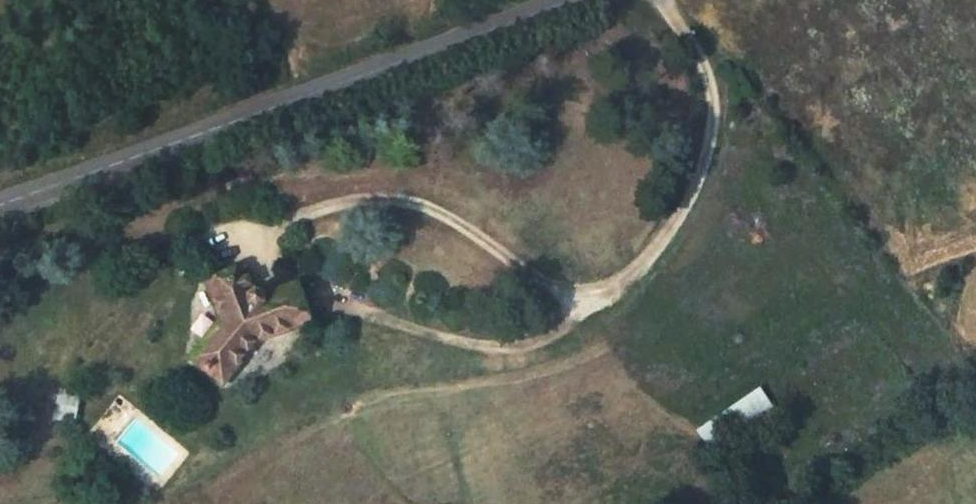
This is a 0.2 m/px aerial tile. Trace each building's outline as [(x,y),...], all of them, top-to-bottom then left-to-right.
[(191,358),(222,382),(257,340),(284,330),(266,296),(253,289),(252,291),(244,267),(206,280),(221,321),(191,358)] [(266,296),(284,330),(308,322),(296,286),(266,296)] [(72,423),(79,393),(60,389),(53,420),(72,423)] [(760,391),(701,431),(712,445),(770,406),(762,394),(760,391)]
